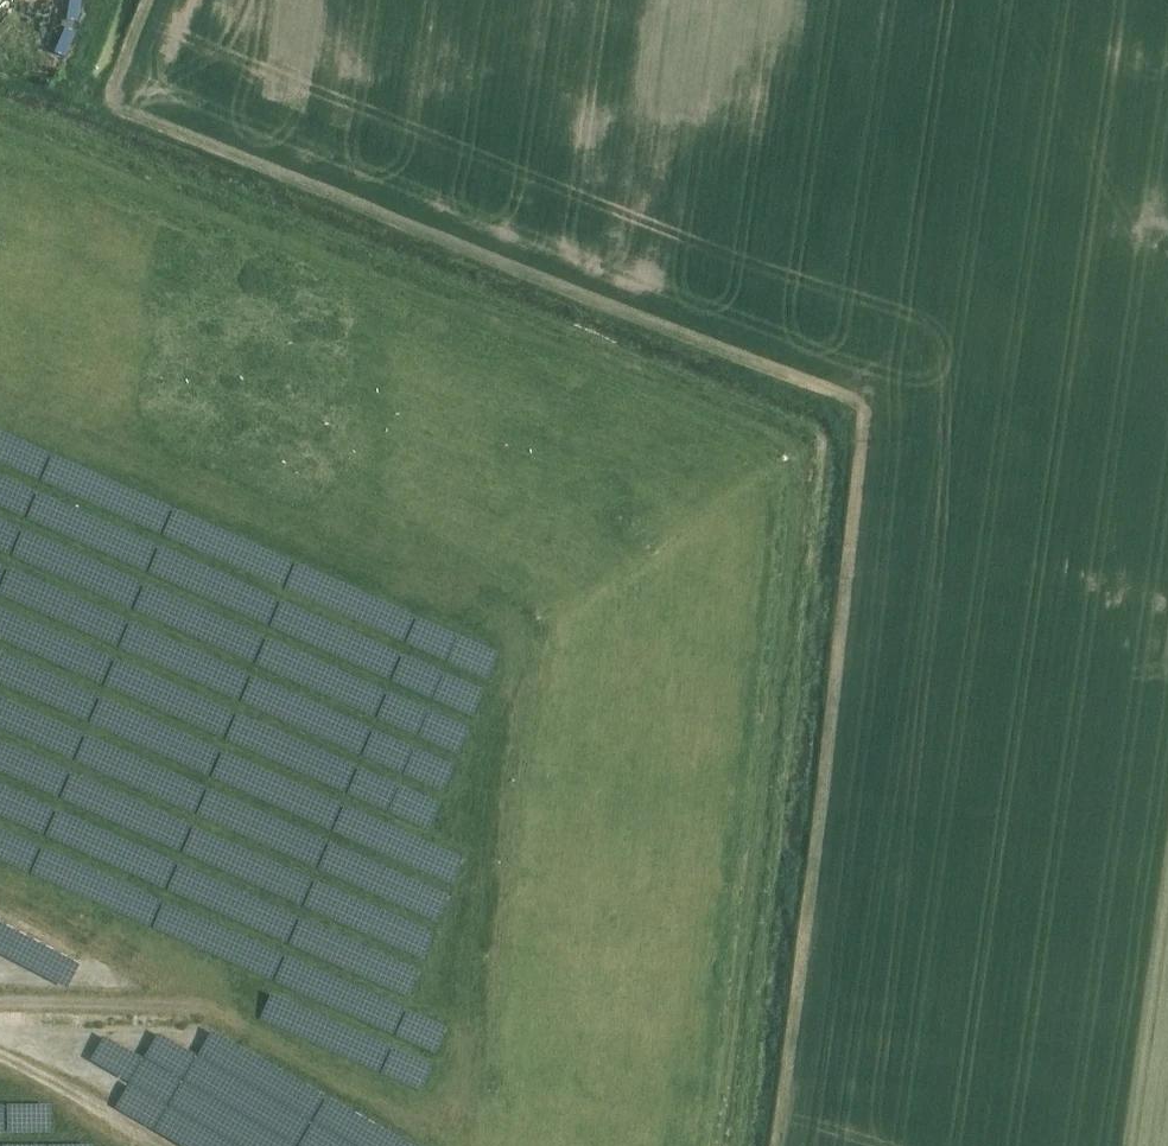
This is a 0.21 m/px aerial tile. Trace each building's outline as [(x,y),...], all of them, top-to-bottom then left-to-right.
[(71,59),(91,8),(80,4),(61,55),(71,59)]
